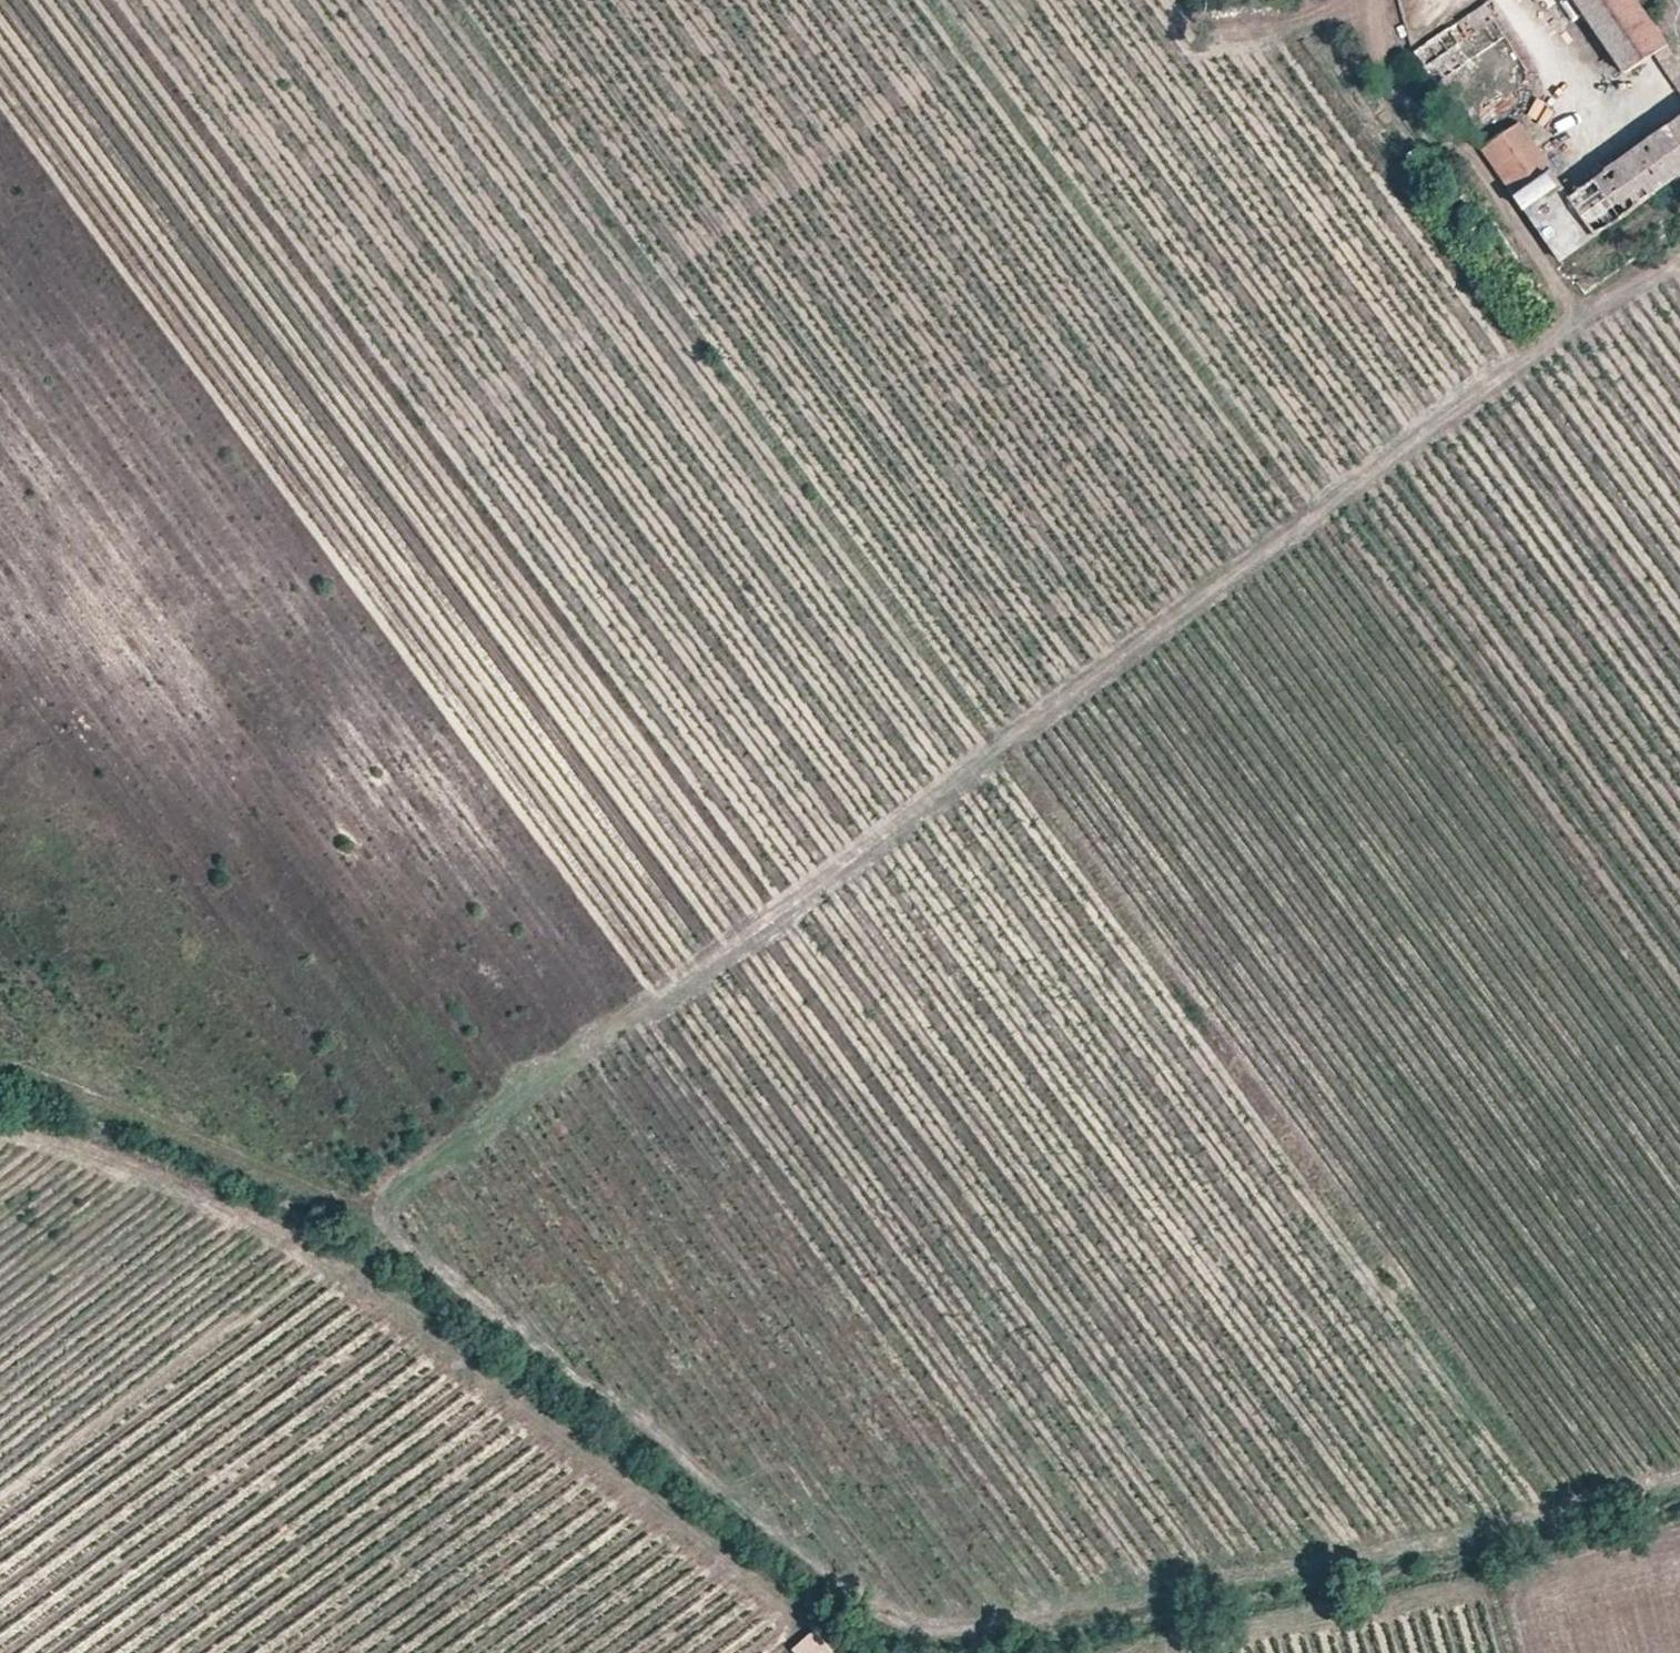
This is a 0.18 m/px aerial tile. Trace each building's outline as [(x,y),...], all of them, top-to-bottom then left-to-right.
[(1573,7),(1563,13),(1578,34),(1587,27),(1624,79),(1666,50),(1631,0),(1569,0),(1573,7)] [(1498,22),(1487,3),(1414,53),(1425,70),(1498,22)] [(1484,58),(1485,70),(1496,70),(1496,58),(1484,58)] [(1663,83),(1679,108),(1679,72),(1663,83)] [(1561,259),(1679,177),(1679,124),(1570,198),(1519,125),(1483,149),(1561,259)] [(794,1652),(833,1652),(816,1630),(791,1649),(794,1652)]
